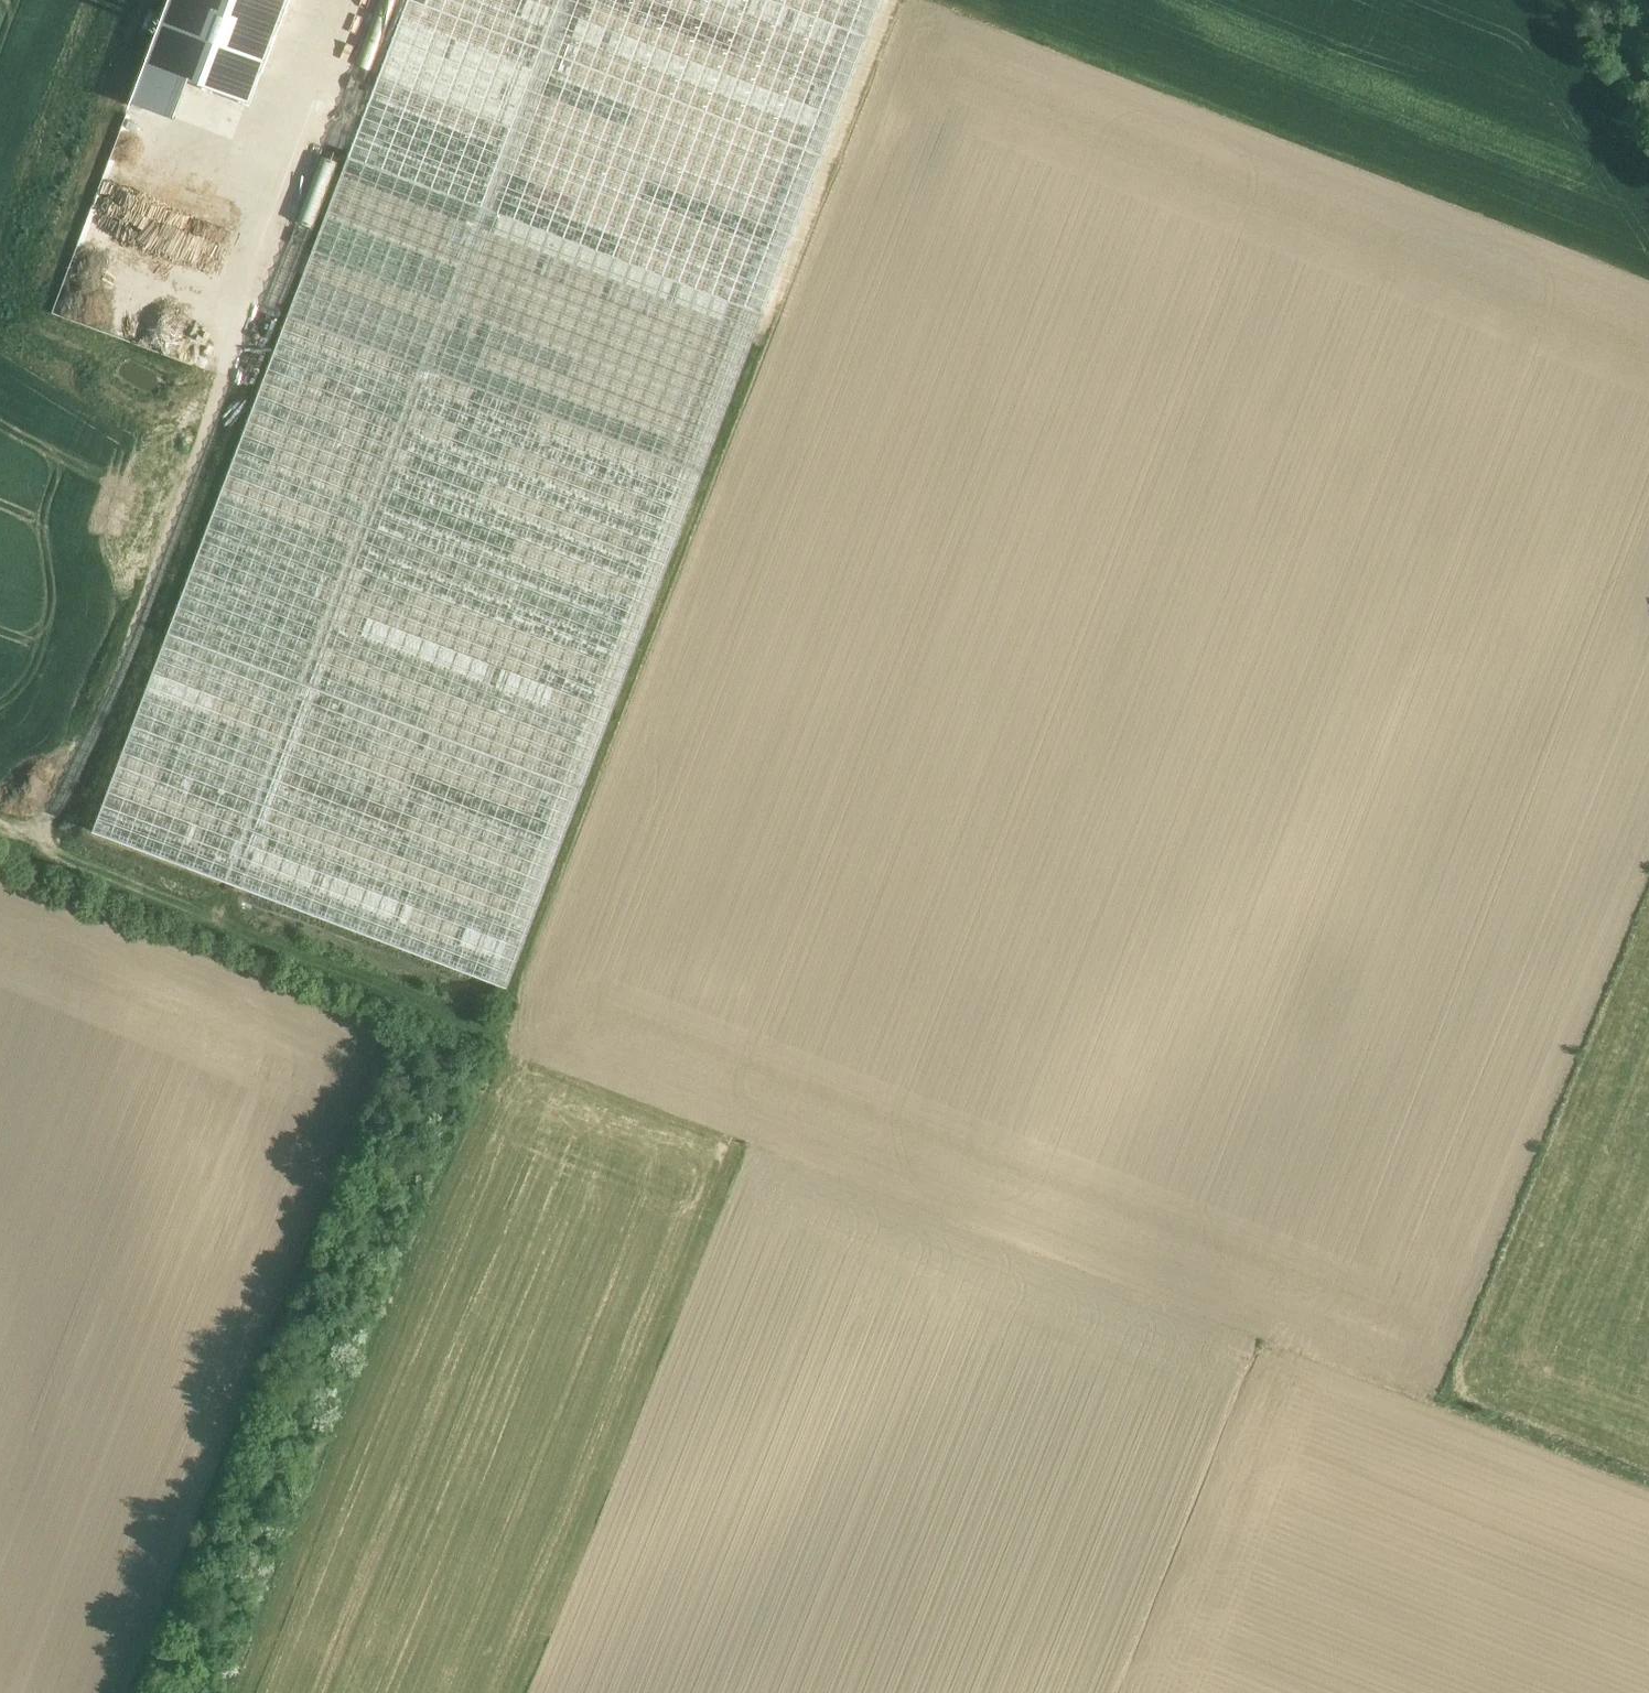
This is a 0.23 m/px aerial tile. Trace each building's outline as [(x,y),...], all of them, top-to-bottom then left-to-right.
[(580,788),(879,0),(411,0),(351,157),(347,155),(166,631),(580,788)]
